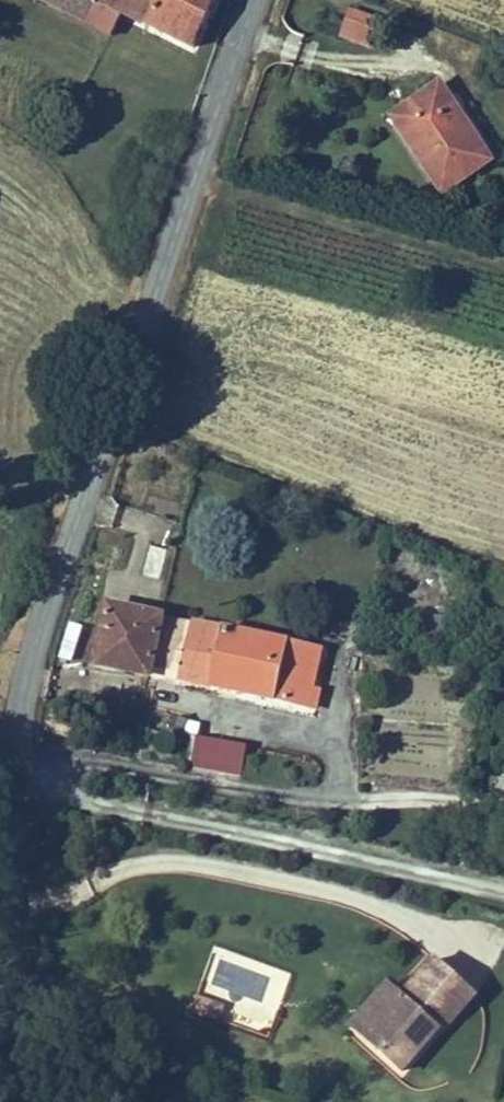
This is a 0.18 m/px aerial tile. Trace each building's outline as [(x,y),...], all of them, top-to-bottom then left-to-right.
[(80,21),(91,0),(40,0),(80,21)] [(220,0),(91,0),(80,21),(107,33),(119,10),(195,50),(207,27),(220,0)] [(368,46),(379,17),(350,6),(339,35),(368,46)] [(414,111),(396,123),(443,193),(485,165),(460,127),(465,124),(439,85),(410,105),(414,111)] [(410,105),(392,117),(396,123),(414,111),(410,105)] [(490,161),(465,124),(460,127),(485,165),(490,161)] [(168,551),(152,546),(144,574),(159,579),(168,551)] [(162,618),(108,606),(96,665),(150,677),(150,676),(162,618)] [(431,609),(425,630),(443,635),(449,614),(431,609)] [(162,618),(150,676),(177,681),(178,678),(273,700),(285,643),(222,630),(162,618)] [(285,643),(273,700),(310,708),(321,651),(285,643)] [(246,745),(195,736),(189,766),(240,776),(246,745)] [(471,1007),(431,973),(398,1011),(401,1013),(375,1044),(374,1068),(398,1088),(436,1043),(439,1046),(471,1007)] [(401,1013),(398,1011),(382,998),(344,1042),(374,1068),(375,1044),(401,1013)]
